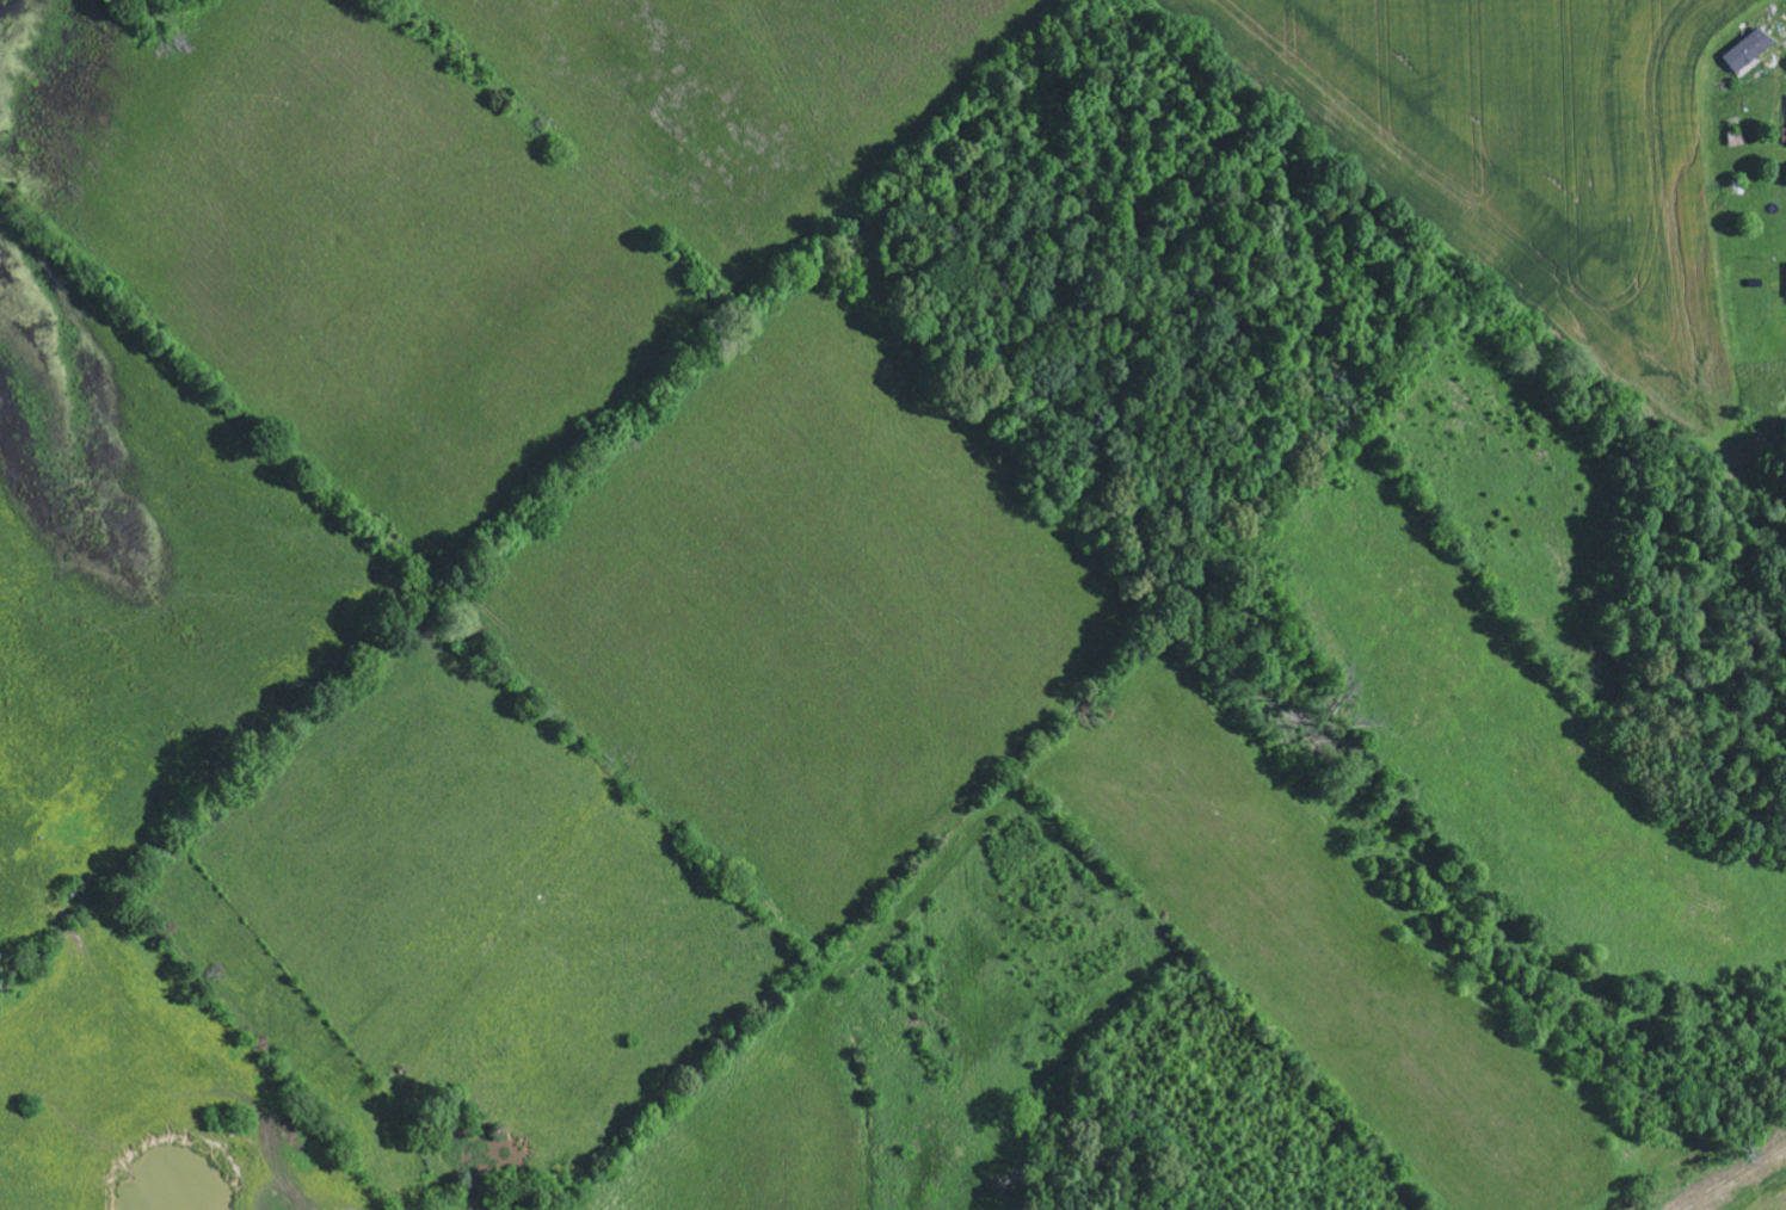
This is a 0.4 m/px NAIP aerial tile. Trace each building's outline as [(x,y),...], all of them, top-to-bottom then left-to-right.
[(1718,57),(1730,75),(1771,47),(1758,29),(1718,57)]
